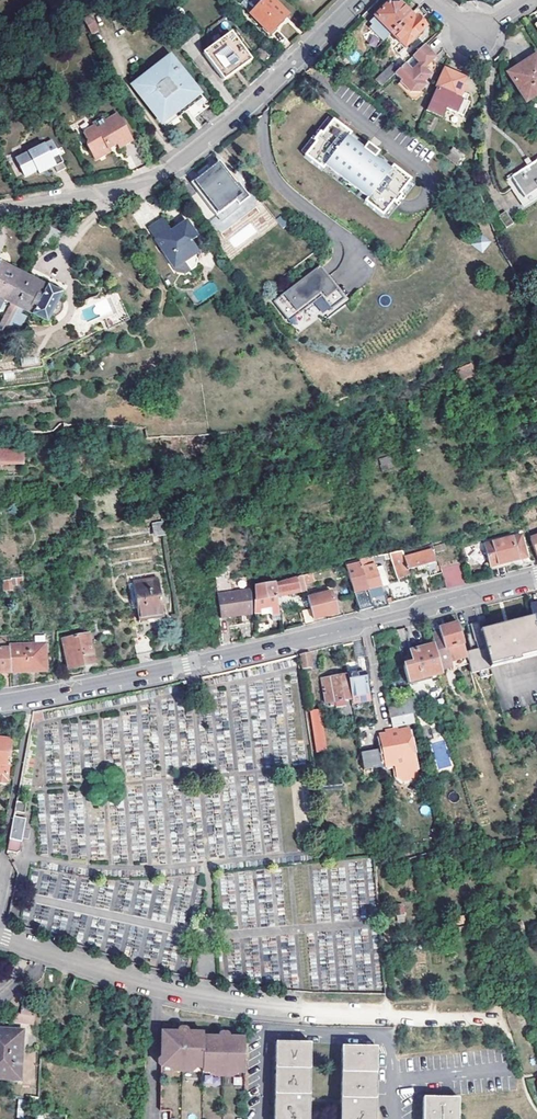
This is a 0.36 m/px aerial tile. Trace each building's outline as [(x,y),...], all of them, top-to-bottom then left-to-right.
[(250,14),(270,34),(288,16),(272,0),(265,0),(263,2),(250,14)] [(391,33),(409,15),(397,4),(389,3),(375,17),(391,33)] [(84,18),(91,35),(100,31),(93,14),(84,18)] [(409,15),(391,33),(406,48),(425,28),(416,18),(414,20),(409,15)] [(391,33),(375,17),(368,24),(384,39),(391,33)] [(229,32),(202,53),(204,56),(231,35),(229,32)] [(231,35),(204,56),(222,79),(249,58),(231,35)] [(426,68),(435,59),(436,58),(424,45),(399,70),(395,75),(401,81),(399,82),(411,94),(420,93),(428,85),(425,82),(432,75),(426,68)] [(269,56),(260,47),(254,53),(263,62),(269,56)] [(510,72),(527,100),(536,93),(536,56),(536,55),(510,72)] [(137,87),(171,60),(170,58),(133,87),(134,89),(137,87)] [(249,58),(222,79),(224,81),(250,59),(249,58)] [(426,68),(432,75),(441,65),(435,59),(426,68)] [(171,60),(137,87),(162,119),(183,103),(188,110),(195,118),(209,107),(171,60)] [(383,86),(391,79),(395,75),(399,70),(393,64),(377,80),(383,86)] [(465,79),(444,69),(437,85),(430,100),(429,101),(424,115),(424,116),(432,120),(434,116),(442,113),(459,122),(466,108),(463,107),(465,101),(460,98),(463,91),(460,90),(465,79)] [(413,100),(420,93),(411,94),(399,82),(401,81),(395,75),(391,79),(413,100)] [(165,127),(188,110),(183,103),(162,119),(137,87),(134,89),(165,127)] [(97,127),(85,134),(91,143),(88,145),(98,160),(112,151),(110,149),(119,144),(122,149),(134,141),(118,114),(106,121),(104,118),(95,123),(97,127)] [(410,181),(392,167),(389,171),(374,159),(378,154),(367,145),(363,150),(348,138),(351,134),(333,120),(323,133),(320,131),(313,140),(316,142),(305,155),(322,170),(325,166),(367,199),(363,203),(382,217),(393,203),(396,205),(402,196),(400,194),(410,181)] [(62,154),(55,140),(19,158),(28,177),(41,170),(43,174),(48,172),(46,168),(56,162),(54,158),(62,154)] [(66,162),(62,154),(54,158),(56,162),(46,168),(48,172),(66,162)] [(192,183),(217,216),(237,200),(240,205),(250,198),(239,183),(237,184),(221,161),(192,183)] [(526,198),(536,191),(536,161),(513,178),(526,198)] [(473,173),(463,166),(457,174),(467,182),(473,173)] [(242,207),(240,205),(237,200),(217,216),(221,222),(242,207)] [(499,215),(505,227),(512,223),(506,211),(499,215)] [(188,221),(180,226),(179,226),(179,233),(175,235),(165,219),(149,229),(174,270),(185,263),(191,273),(197,269),(198,260),(195,256),(200,253),(192,241),(196,238),(198,237),(188,221)] [(483,252),(491,240),(478,233),(471,244),(483,252)] [(13,304),(27,275),(0,262),(0,297),(13,304)] [(319,266),(273,302),(289,322),(290,321),(292,323),(294,324),(296,324),(296,325),(299,324),(301,322),(303,320),(304,317),(304,314),(302,311),(312,304),(325,320),(347,302),(319,266)] [(63,293),(27,275),(13,304),(1,325),(10,330),(21,308),(48,322),(63,293)] [(117,292),(110,295),(119,316),(125,313),(117,292)] [(459,381),(475,375),(471,362),(456,370),(459,381)] [(29,472),(29,460),(10,461),(10,456),(0,456),(0,473),(29,472)] [(391,456),(379,458),(382,471),(394,468),(391,456)] [(536,557),(536,520),(525,524),(536,557)] [(165,535),(163,524),(156,525),(158,536),(165,535)] [(520,534),(484,544),(490,566),(506,562),(526,557),(520,534)] [(435,550),(433,544),(424,547),(403,551),(408,567),(418,564),(420,569),(426,567),(424,562),(434,559),(432,551),(435,550)] [(390,553),(391,557),(397,576),(410,572),(408,567),(403,551),(390,553)] [(361,565),(373,607),(374,610),(390,606),(389,602),(388,598),(383,583),(385,582),(382,572),(378,573),(374,560),(373,556),(359,559),(361,565)] [(440,567),(447,588),(467,582),(461,562),(440,567)] [(361,610),(373,607),(361,565),(348,568),(360,611),(361,610)] [(314,580),(311,573),(303,575),(304,583),(314,580)] [(277,583),(278,596),(306,590),(304,583),(303,575),(277,583)] [(159,578),(133,581),(138,612),(139,619),(152,617),(153,621),(165,619),(159,578)] [(23,580),(10,580),(10,582),(3,582),(3,592),(11,591),(10,586),(24,585),(23,580)] [(314,580),(304,583),(306,590),(308,597),(318,594),(314,580)] [(138,612),(133,581),(128,581),(132,613),(138,612)] [(255,586),(255,613),(261,612),(261,607),(271,606),(272,614),(279,614),(278,596),(277,583),(255,586)] [(252,590),(217,594),(220,617),(252,613),(252,590)] [(308,597),(314,623),(326,619),(326,616),(341,612),(337,596),(334,597),(332,590),(318,594),(308,597)] [(296,600),(302,626),(314,623),(308,597),(296,600)] [(533,615),(480,629),(481,633),(534,619),(533,615)] [(489,666),(513,660),(513,663),(520,661),(519,658),(536,654),(536,630),(536,627),(534,619),(481,633),(489,666)] [(242,622),(242,639),(252,637),(252,620),(242,622)] [(480,629),(478,622),(467,626),(469,634),(467,634),(472,651),(477,673),(479,672),(481,678),(492,675),(490,668),(489,666),(481,633),(480,629)] [(435,645),(442,671),(452,668),(451,664),(468,660),(466,653),(459,624),(439,629),(440,633),(432,635),(435,645)] [(87,632),(62,639),(69,669),(95,662),(87,632)] [(35,635),(36,644),(46,643),(45,634),(35,635)] [(148,635),(132,638),(136,655),(152,651),(148,635)] [(47,670),(46,643),(36,644),(10,645),(10,648),(11,672),(47,670)] [(451,704),(442,671),(435,645),(410,651),(413,661),(403,664),(408,683),(436,675),(437,679),(443,707),(451,704)] [(11,672),(10,648),(0,649),(0,673),(11,672)] [(477,673),(472,651),(466,653),(468,660),(470,667),(472,674),(477,673)] [(310,652),(300,654),(303,667),(312,664),(310,652)] [(451,664),(452,668),(453,671),(470,667),(468,660),(451,664)] [(490,668),(513,663),(513,660),(489,666),(490,668)] [(355,675),(349,676),(353,699),(369,696),(365,673),(355,675)] [(436,675),(408,683),(409,686),(437,679),(436,675)] [(349,676),(321,683),(327,706),(337,703),(339,709),(344,707),(343,702),(353,699),(349,676)] [(370,701),(369,696),(353,699),(354,704),(370,701)] [(412,712),(415,712),(412,700),(387,704),(390,716),(391,716),(412,712)] [(321,708),(310,709),(315,752),(326,751),(321,708)] [(42,710),(34,712),(33,719),(42,718),(42,710)] [(412,712),(391,716),(394,726),(415,722),(412,712)] [(389,763),(389,761),(395,760),(397,771),(398,776),(402,780),(417,777),(407,729),(397,731),(396,729),(388,730),(388,732),(384,733),(385,736),(382,737),(383,741),(386,741),(388,749),(380,751),(380,747),(370,749),(373,766),(389,763)] [(7,786),(11,741),(0,741),(0,786),(7,786)] [(386,741),(383,741),(384,746),(380,747),(380,751),(388,749),(386,741)] [(389,761),(389,763),(390,769),(392,771),(397,771),(395,760),(389,761)] [(15,812),(26,814),(27,803),(17,801),(15,812)] [(26,819),(14,816),(8,852),(17,854),(20,852),(26,819)] [(400,908),(393,910),(395,919),(402,918),(400,908)] [(463,916),(456,918),(458,925),(465,923),(463,916)] [(454,919),(446,920),(448,928),(456,926),(454,919)] [(467,926),(459,928),(460,935),(469,933),(467,926)] [(457,928),(449,929),(450,936),(458,935),(457,928)] [(21,1009),(18,1021),(33,1024),(36,1012),(21,1009)] [(239,1074),(246,1074),(247,1035),(232,1035),(229,1031),(221,1031),(219,1035),(205,1035),(205,1030),(190,1030),(188,1026),(180,1026),(177,1030),(161,1030),(161,1057),(158,1059),(158,1065),(161,1067),(169,1068),(174,1072),(193,1073),(197,1070),(202,1070),(202,1073),(208,1073),(214,1078),(233,1079),(239,1074)] [(0,1030),(0,1077),(20,1078),(22,1031),(0,1030)] [(311,1042),(277,1041),(275,1098),(274,1118),(308,1118),(311,1042)] [(376,1103),(377,1061),(378,1048),(344,1047),(342,1118),(376,1118),(376,1103)] [(458,1099),(423,1098),(422,1118),(458,1118),(458,1099)]
